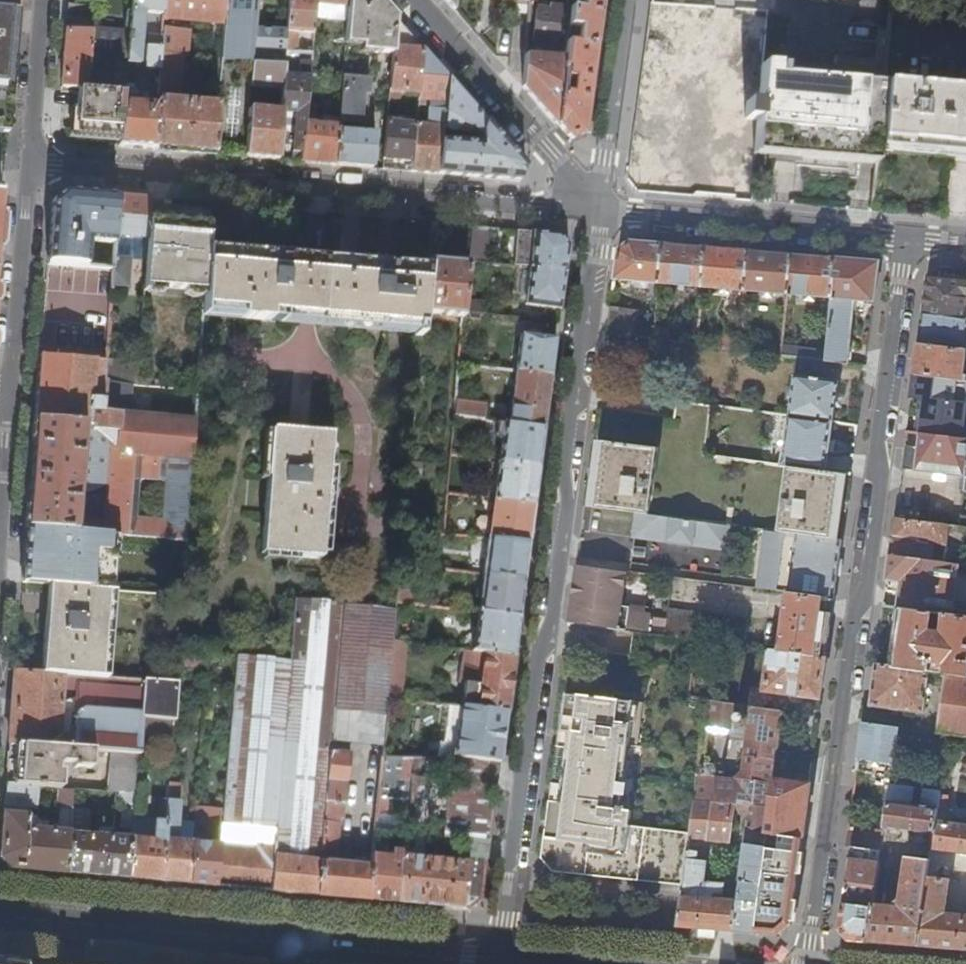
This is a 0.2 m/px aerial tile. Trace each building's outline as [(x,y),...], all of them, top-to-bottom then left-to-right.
[(18,0),(0,0),(0,9),(18,10),(18,0)] [(120,147),(144,149),(156,150),(159,106),(150,105),(151,94),(139,93),(136,89),(133,89),(134,64),(140,65),(145,12),(165,13),(166,0),(133,0),(130,34),(125,94),(121,137),(120,147)] [(226,1),(213,0),(166,0),(165,13),(164,19),(225,24),(226,1)] [(226,1),(225,24),(222,61),(253,63),(254,50),(256,29),(258,0),(226,0),(226,1)] [(289,17),(288,32),(287,51),(297,52),(298,45),(299,32),(308,33),(314,34),(316,5),(317,0),(290,0),(289,17)] [(379,0),(350,0),(350,8),(347,44),(363,46),(363,52),(394,55),(396,20),(390,12),(379,0)] [(454,12),(456,0),(444,0),(454,12)] [(583,11),(572,10),(569,29),(580,31),(577,46),(595,48),(602,0),(584,0),(583,11)] [(94,21),(95,7),(74,5),(70,5),(69,19),(94,21)] [(537,43),(567,48),(567,45),(569,29),(572,10),(554,8),(554,10),(542,9),(537,43)] [(18,10),(0,9),(0,134),(8,134),(18,10)] [(418,45),(396,20),(394,55),(390,102),(399,103),(400,92),(420,94),(424,51),(418,45)] [(163,29),(163,37),(161,70),(159,94),(180,96),(181,93),(184,93),(185,87),(181,86),(184,57),(188,57),(191,32),(163,29)] [(288,32),(256,29),(254,50),(273,52),(287,52),(287,51),(288,32)] [(93,34),(88,90),(125,94),(130,34),(93,30),(93,34)] [(67,31),(62,87),(79,89),(88,90),(93,34),(68,32),(67,31)] [(161,70),(163,37),(149,36),(145,65),(149,69),(161,70)] [(297,52),(312,53),(312,46),(298,45),(297,52)] [(565,61),(557,127),(569,141),(583,135),(595,48),(577,46),(567,45),(567,48),(565,61)] [(678,107),(684,51),(655,48),(648,103),(678,107)] [(254,50),(253,63),(272,65),(273,52),(254,50)] [(284,90),(282,113),(297,114),(294,152),(303,153),(307,116),(310,75),(312,53),(297,52),(287,51),(287,52),(286,66),(285,73),(289,72),(291,70),(291,64),(301,65),(300,78),(285,76),(284,90)] [(440,70),(424,51),(420,94),(419,100),(446,102),(449,79),(440,70)] [(526,56),(524,90),(541,110),(557,127),(565,61),(545,58),(546,53),(534,51),(533,57),(526,56)] [(219,106),(215,155),(234,157),(245,158),(249,111),(251,87),(253,63),(222,61),(219,106)] [(272,65),(253,63),(251,87),(284,90),(285,76),(285,73),(286,66),(272,65)] [(778,68),(761,67),(753,155),(875,166),(877,147),(883,88),(782,79),(783,71),(778,71),(778,68)] [(344,78),(340,119),(340,122),(363,123),(365,96),(366,96),(367,80),(344,78)] [(490,126),(449,79),(446,102),(445,112),(444,130),(449,133),(452,134),(456,134),(458,131),(461,126),(483,138),(482,145),(442,142),(439,175),(520,181),(527,167),(490,126)] [(883,87),(883,88),(877,147),(965,155),(965,94),(883,87)] [(88,90),(79,89),(75,132),(106,135),(121,137),(125,94),(88,90)] [(159,106),(156,150),(184,152),(215,155),(219,106),(159,101),(159,106)] [(390,102),(385,160),(413,163),(417,125),(394,123),(396,111),(398,111),(399,103),(390,102)] [(413,163),(412,172),(439,175),(442,142),(444,130),(445,112),(429,110),(427,126),(417,125),(413,163)] [(249,111),(245,158),(278,161),(282,113),(249,111)] [(303,153),(302,163),(317,164),(337,166),(339,131),(340,122),(340,119),(323,118),(323,126),(315,125),(315,117),(307,116),(303,153)] [(339,131),(337,166),(360,168),(373,169),(377,134),(339,131)] [(116,235),(119,195),(98,193),(64,190),(53,199),(49,262),(114,267),(114,257),(116,235)] [(151,203),(151,198),(137,197),(119,195),(116,235),(149,238),(151,203)] [(208,248),(211,208),(167,205),(151,203),(149,238),(145,281),(205,287),(208,248)] [(485,228),(470,226),(467,263),(483,264),(485,228)] [(512,267),(530,269),(566,272),(569,245),(557,233),(528,231),(515,230),(512,267)] [(659,282),(663,243),(630,240),(618,249),(614,279),(659,282)] [(702,286),(706,247),(687,245),(663,243),(659,282),(702,286)] [(745,290),(748,250),(723,248),(706,247),(702,286),(745,290)] [(414,337),(422,338),(424,313),(428,268),(358,262),(338,260),(230,250),(212,248),(208,248),(205,287),(204,308),(297,316),(356,322),(416,327),(414,337)] [(787,293),(790,254),(769,252),(748,250),(745,290),(787,293)] [(830,297),(833,257),(814,256),(790,254),(787,293),(830,297)] [(114,267),(113,286),(129,287),(131,258),(114,257),(114,267)] [(854,299),(873,301),(878,261),(833,257),(830,297),(825,351),(825,361),(831,362),(850,364),(852,346),(849,346),(854,299)] [(467,263),(429,259),(428,268),(424,313),(433,314),(433,318),(439,319),(439,315),(463,317),(463,312),(467,263)] [(526,304),(561,309),(563,292),(566,272),(530,269),(526,304)] [(922,315),(965,321),(965,318),(965,279),(961,278),(927,276),(925,293),(922,315)] [(607,331),(634,334),(638,309),(611,306),(607,331)] [(918,345),(965,351),(965,321),(922,315),(920,332),(918,345)] [(741,330),(719,327),(717,346),(740,349),(741,330)] [(517,371),(552,376),(555,350),(557,339),(522,334),(517,371)] [(783,345),(782,355),(797,357),(825,361),(825,351),(783,345)] [(961,380),(963,361),(965,362),(965,351),(918,345),(916,359),(914,374),(956,379),(961,380)] [(41,354),(36,419),(85,422),(91,423),(96,358),(41,354)] [(829,379),(831,362),(825,361),(797,357),(788,415),(803,418),(833,422),(838,381),(829,379)] [(95,428),(102,428),(103,411),(106,381),(107,359),(96,358),(91,423),(95,423),(95,428)] [(517,371),(510,423),(545,428),(548,404),(552,376),(517,371)] [(914,374),(911,398),(926,400),(920,433),(964,439),(965,423),(965,405),(953,403),(956,379),(914,374)] [(138,383),(106,381),(103,411),(136,415),(138,383)] [(456,400),(455,416),(485,420),(487,404),(456,400)] [(826,470),(833,422),(803,418),(788,415),(781,464),(788,465),(826,470)] [(32,471),(28,526),(72,529),(77,530),(80,490),(85,422),(36,419),(32,471)] [(188,539),(195,437),(102,428),(95,428),(95,423),(91,423),(85,422),(80,490),(91,490),(110,484),(107,515),(96,514),(93,516),(91,516),(77,530),(188,539)] [(500,461),(540,466),(543,441),(545,428),(510,423),(505,423),(500,461)] [(334,434),(272,428),(267,489),(262,553),(324,559),(334,434)] [(901,467),(915,469),(915,470),(962,476),(960,492),(965,493),(965,439),(964,439),(920,433),(918,447),(904,445),(901,467)] [(593,474),(589,505),(636,511),(649,513),(658,447),(598,438),(593,474)] [(495,499),(535,504),(538,483),(540,466),(500,461),(495,499)] [(847,473),(826,470),(788,465),(779,531),(797,534),(838,539),(838,537),(832,536),(840,474),(847,475),(847,473)] [(533,516),(535,504),(495,499),(490,538),(530,541),(533,516)] [(649,513),(636,511),(633,535),(727,548),(730,524),(649,513)] [(962,565),(965,540),(965,527),(958,526),(895,518),(892,537),(890,555),(942,562),(962,565)] [(49,583),(67,584),(72,529),(28,526),(26,547),(24,580),(49,583)] [(93,589),(108,590),(184,596),(188,539),(77,530),(72,529),(67,584),(93,587),(93,589)] [(779,531),(767,530),(759,588),(787,592),(789,593),(797,534),(779,531)] [(837,570),(841,540),(838,539),(797,534),(789,593),(833,599),(837,570)] [(528,558),(530,541),(490,538),(485,574),(525,579),(528,558)] [(901,581),(897,606),(899,607),(935,612),(937,597),(938,597),(941,584),(939,584),(942,562),(890,555),(886,578),(901,581)] [(622,569),(576,563),(570,611),(569,622),(634,631),(645,632),(647,613),(641,613),(641,608),(618,605),(622,569)] [(523,595),(525,579),(485,574),(480,612),(520,618),(523,595)] [(66,674),(101,676),(108,590),(93,589),(93,587),(67,584),(49,583),(43,672),(66,674)] [(830,627),(833,599),(789,593),(787,592),(779,651),(826,657),(830,627)] [(291,660),(237,654),(234,701),(223,809),(222,822),(277,827),(274,856),(322,860),(332,752),(333,739),(344,603),(296,599),(291,660)] [(396,608),(344,603),(333,739),(384,744),(388,697),(394,640),(396,608)] [(930,670),(946,672),(965,675),(965,616),(935,612),(899,607),(892,664),(930,670)] [(683,611),(669,609),(666,635),(697,639),(744,646),(748,618),(695,611),(683,611)] [(475,650),(515,655),(517,638),(520,618),(480,612),(475,650)] [(406,641),(394,640),(388,697),(401,698),(406,641)] [(463,706),(508,712),(512,680),(515,655),(475,650),(464,648),(459,682),(466,683),(463,706)] [(820,698),(826,657),(779,651),(770,650),(764,690),(820,698)] [(923,712),(930,670),(892,664),(875,662),(871,689),(869,704),(923,712)] [(143,714),(143,713),(85,709),(77,715),(75,726),(71,726),(70,734),(61,734),(66,674),(43,672),(16,670),(14,707),(11,743),(96,749),(126,751),(140,752),(142,727),(143,714)] [(946,672),(938,732),(947,733),(965,736),(965,675),(946,672)] [(178,682),(146,679),(143,713),(143,714),(175,718),(178,682)] [(690,836),(691,832),(631,824),(632,810),(626,809),(626,805),(621,804),(622,793),(617,792),(623,744),(628,745),(634,700),(615,698),(615,694),(597,692),(596,696),(568,691),(567,699),(563,698),(559,729),(577,732),(575,744),(573,744),(573,747),(568,786),(570,787),(568,802),(551,799),(548,820),(546,837),(543,855),(554,871),(585,874),(684,884),(687,858),(690,836)] [(734,702),(709,698),(706,723),(730,727),(734,702)] [(752,705),(734,702),(730,727),(749,729),(752,705)] [(784,709),(752,705),(749,729),(743,768),(734,779),(699,774),(691,832),(690,836),(729,840),(733,804),(749,806),(745,842),(766,844),(767,833),(775,778),(779,750),(784,709)] [(456,756),(501,761),(504,736),(508,712),(463,706),(456,756)] [(175,718),(143,714),(142,727),(175,730),(175,718)] [(867,721),(862,720),(857,756),(893,762),(895,750),(898,726),(867,721)] [(9,765),(8,783),(40,785),(63,787),(64,775),(71,776),(75,771),(76,765),(82,766),(82,770),(88,771),(88,766),(94,767),(96,749),(11,743),(9,765)] [(808,783),(812,755),(779,750),(775,778),(808,783)] [(140,752),(126,751),(124,778),(138,779),(140,752)] [(322,895),(351,898),(369,899),(373,865),(354,863),(355,858),(338,857),(337,854),(341,817),(345,817),(351,753),(349,753),(332,752),(322,860),(319,894),(322,895)] [(489,859),(501,761),(456,756),(453,755),(451,765),(443,833),(469,835),(468,856),(489,859)] [(412,758),(383,758),(377,817),(387,818),(389,800),(408,802),(412,758)] [(112,777),(111,790),(137,792),(138,779),(124,778),(112,777)] [(804,818),(808,783),(775,778),(767,833),(780,835),(801,837),(804,818)] [(99,875),(130,878),(133,837),(72,832),(73,822),(74,815),(75,790),(61,789),(59,804),(62,807),(60,825),(55,824),(53,827),(52,830),(37,829),(38,816),(31,815),(31,811),(27,807),(39,808),(40,785),(8,783),(3,856),(12,867),(99,875)] [(171,784),(169,799),(180,800),(181,785),(171,784)] [(890,784),(884,827),(933,834),(935,820),(937,807),(939,793),(939,791),(923,788),(920,805),(905,802),(907,787),(890,784)] [(948,794),(939,793),(937,807),(946,808),(948,794)] [(144,879),(163,881),(169,799),(161,798),(159,820),(156,820),(155,838),(133,837),(130,878),(144,879)] [(169,799),(163,881),(174,881),(192,883),(195,842),(179,840),(182,800),(180,800),(169,799)] [(195,842),(192,883),(203,884),(217,885),(222,822),(223,809),(198,807),(195,842)] [(387,829),(406,831),(407,820),(387,818),(377,817),(376,828),(387,829)] [(135,818),(133,837),(155,838),(156,820),(135,818)] [(965,949),(965,914),(944,912),(949,878),(933,876),(937,848),(965,852),(965,825),(935,820),(933,834),(931,849),(917,945),(942,947),(965,949)] [(296,892),(319,894),(322,860),(274,856),(277,827),(222,822),(217,885),(296,892)] [(373,865),(369,899),(387,901),(400,902),(404,856),(384,855),(387,829),(376,828),(373,865)] [(384,855),(404,856),(404,854),(404,851),(405,837),(406,831),(387,829),(384,855)] [(865,833),(847,831),(845,846),(851,846),(880,851),(883,831),(866,829),(865,833)] [(795,885),(801,837),(780,835),(778,848),(765,847),(763,865),(754,931),(778,933),(790,924),(795,885)] [(413,838),(405,837),(404,851),(412,848),(413,838)] [(735,930),(754,931),(763,865),(765,847),(766,846),(745,843),(737,898),(724,897),(725,882),(705,880),(707,860),(687,858),(684,884),(678,925),(735,930)] [(849,939),(867,941),(873,903),(880,851),(851,846),(842,912),(840,928),(849,939)] [(888,943),(917,945),(931,849),(915,846),(913,857),(907,857),(900,907),(873,903),(867,941),(888,943)] [(404,856),(400,902),(454,906),(466,907),(470,860),(468,860),(461,860),(422,856),(414,855),(404,854),(404,856)]
